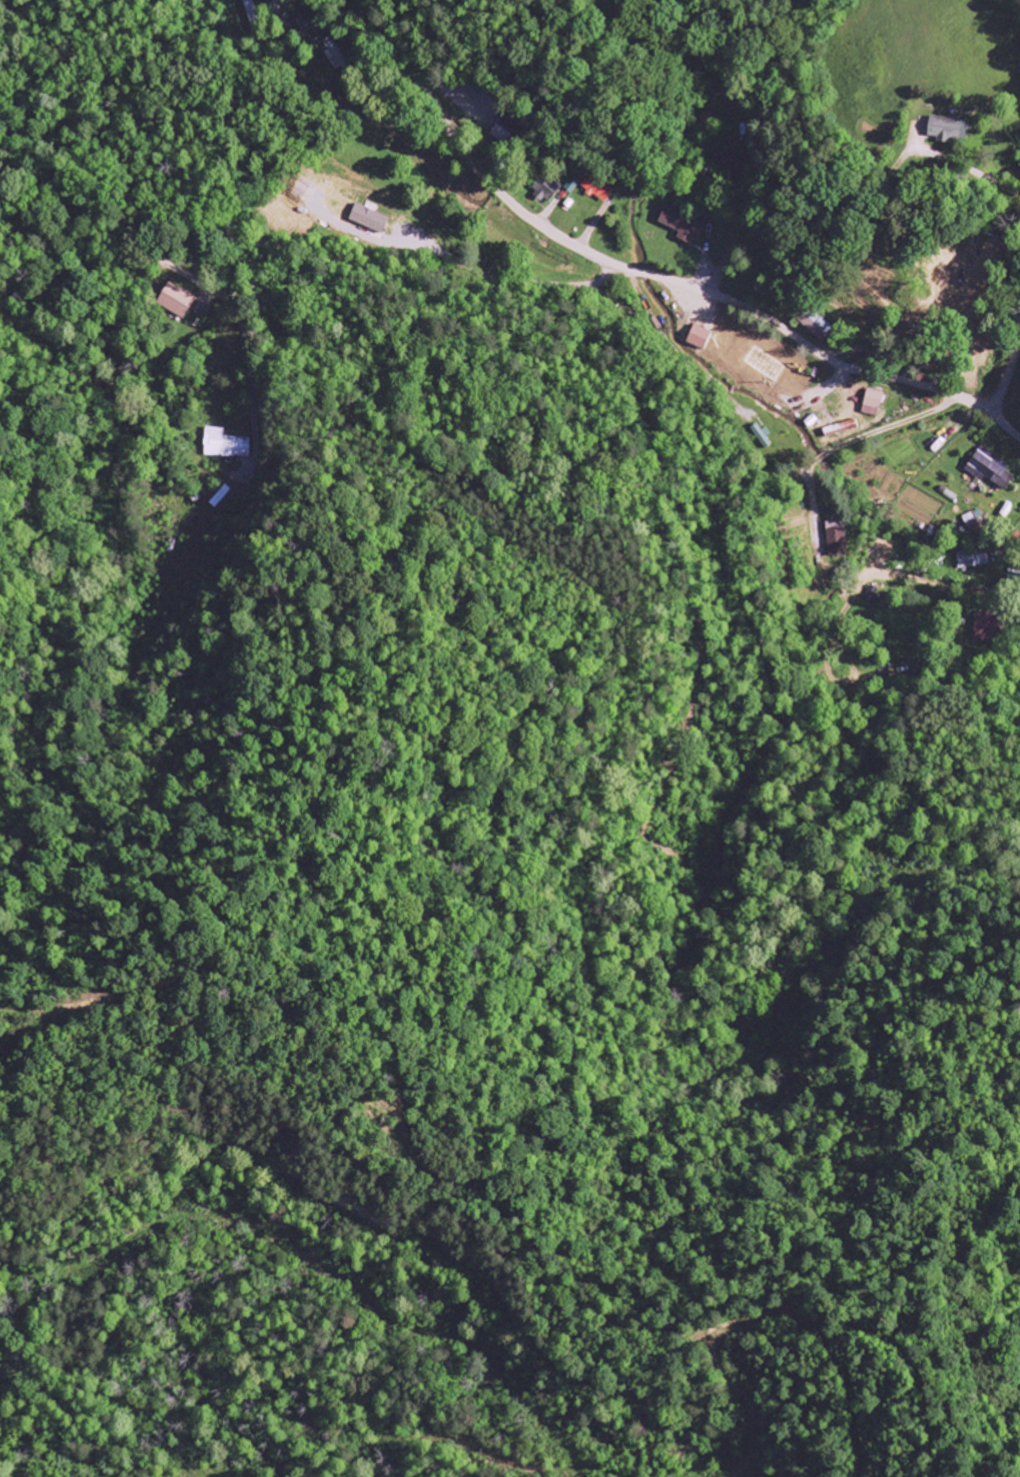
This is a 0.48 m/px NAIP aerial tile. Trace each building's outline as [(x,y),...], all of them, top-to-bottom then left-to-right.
[(927,137),(937,138),(936,143),(949,144),(950,138),(967,140),(969,120),(929,117),(927,137)] [(548,205),(561,187),(542,174),(529,191),(548,205)] [(563,188),(570,194),(580,182),(572,176),(563,188)] [(579,188),(604,204),(612,193),(587,176),(579,188)] [(382,234),(389,217),(354,205),(348,222),(382,234)] [(676,238),(696,247),(703,233),(680,222),(684,214),(665,206),(658,223),(679,233),(676,238)] [(156,304),(183,320),(196,298),(170,282),(156,304)] [(821,344),(834,330),(810,309),(798,322),(821,344)] [(712,333),(694,325),(687,343),(705,351),(712,333)] [(765,360),(745,348),(748,343),(732,333),(721,353),(757,375),(765,360)] [(882,393),(866,390),(863,415),(879,417),(882,393)] [(826,439),(859,429),(856,420),(824,429),(826,439)] [(248,438),(223,437),(223,429),(205,428),(204,456),(248,458),(248,438)] [(1009,466),(980,447),(964,471),(984,483),(986,479),(1005,491),(1014,477),(1006,472),(1009,466)] [(982,517),(979,510),(962,517),(969,534),(979,529),(975,520),(982,517)] [(827,557),(846,557),(845,521),(826,522),(827,557)] [(957,569),(988,567),(987,552),(956,553),(957,569)]
